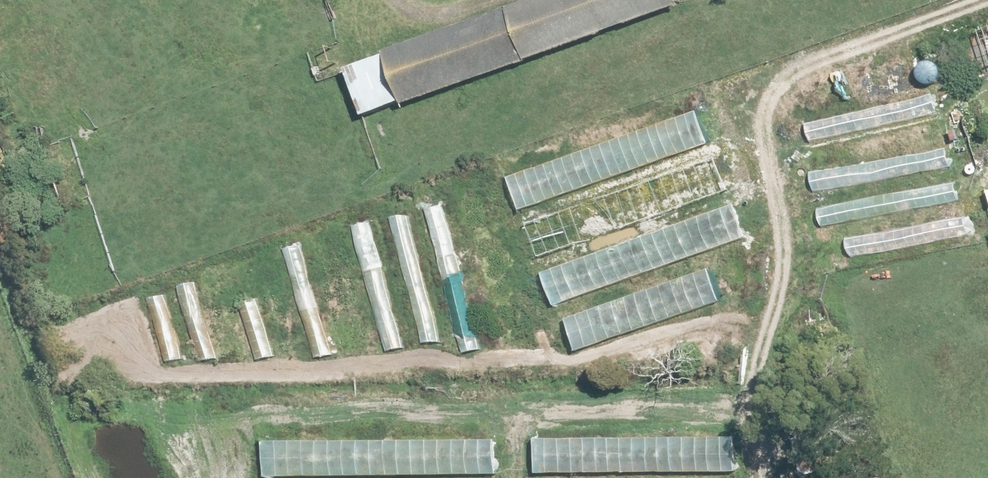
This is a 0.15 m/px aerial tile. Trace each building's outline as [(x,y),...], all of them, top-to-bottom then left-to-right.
[(381,51),(382,55),(344,68),(361,115),(400,102),(401,105),(679,6),(677,0),(526,0),(381,51)] [(929,103),(816,121),(819,138),(931,121),(929,103)] [(508,176),(517,206),(708,147),(699,117),(508,176)] [(933,152),(821,169),(824,186),(936,169),(933,152)] [(528,220),(537,250),(727,191),(718,162),(528,220)] [(945,183),(832,200),(835,218),(947,200),(945,183)] [(549,272),(558,301),(748,242),(739,213),(549,272)] [(956,216),(843,234),(846,251),(958,233),(956,216)] [(425,223),(458,331),(475,326),(442,218),(425,223)] [(386,227),(419,335),(436,330),(403,222),(386,227)] [(354,238),(387,346),(404,341),(371,233),(354,238)] [(281,251),(314,360),(331,355),(298,246),(281,251)] [(539,334),(548,364),(738,305),(729,275),(539,334)] [(201,290),(182,294),(197,356),(216,351),(201,290)] [(169,294),(150,298),(165,360),(184,356),(169,294)] [(263,298),(244,303),(259,365),(278,360),(263,298)] [(540,441),(540,472),(740,471),(739,440),(540,441)] [(278,445),(278,476),(478,475),(477,444),(278,445)]
